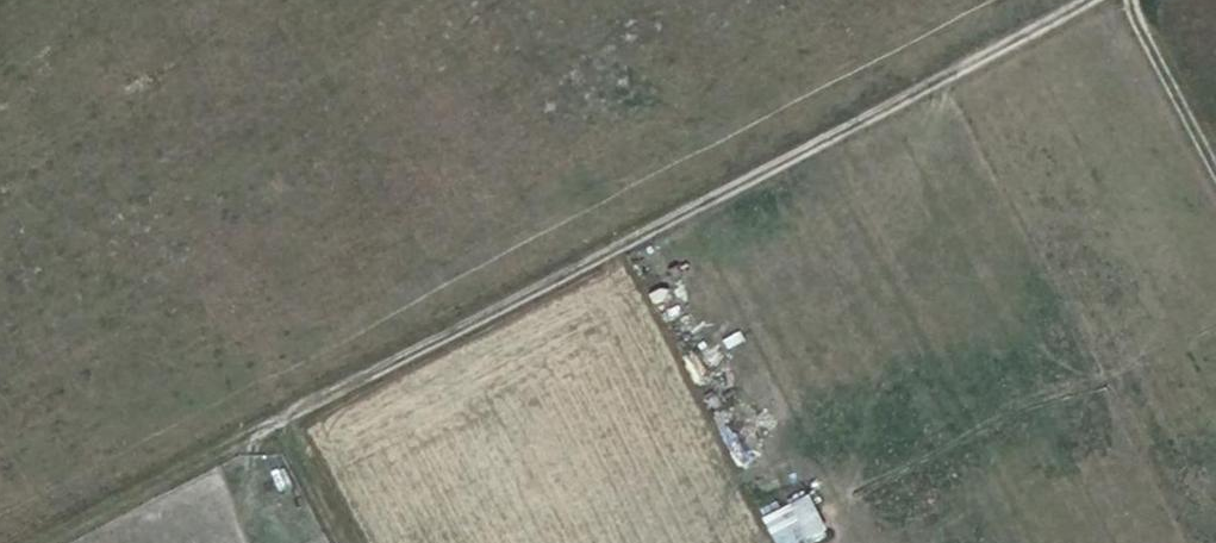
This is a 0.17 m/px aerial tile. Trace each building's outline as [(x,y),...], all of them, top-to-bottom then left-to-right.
[(762,516),(775,542),(796,542),(825,529),(808,494),(762,516)]
